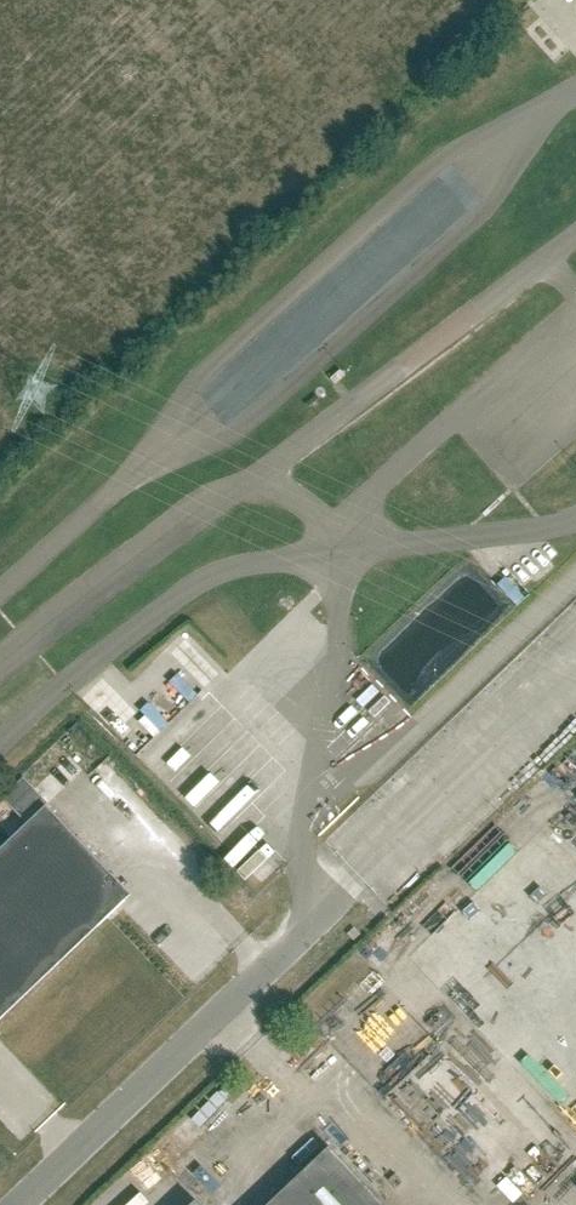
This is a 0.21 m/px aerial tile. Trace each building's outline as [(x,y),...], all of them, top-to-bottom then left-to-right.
[(507,589),(527,610),(537,601),(517,579),(507,589)] [(148,735),(228,654),(195,621),(165,651),(156,643),(106,693),(148,735)] [(378,752),(407,724),(373,689),(329,730),(341,742),(356,728),(378,752)] [(49,803),(24,776),(3,796),(28,822),(0,849),(0,1019),(131,893),(118,880),(47,805),(49,803)] [(93,820),(102,812),(69,778),(61,786),(93,820)] [(430,818),(373,865),(390,885),(447,838),(430,818)] [(534,1141),(422,1020),(368,1070),(381,1085),(395,1072),(493,1178),(534,1141)] [(329,1145),(266,1204),(387,1204),(329,1145)]
